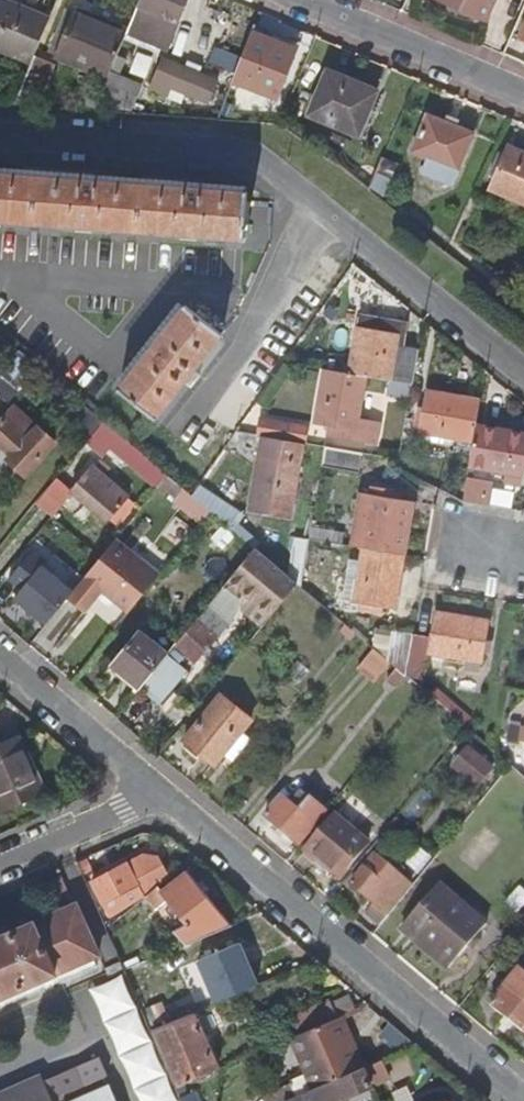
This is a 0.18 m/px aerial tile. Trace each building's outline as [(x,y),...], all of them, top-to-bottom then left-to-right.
[(52,18),(12,0),(1,0),(0,2),(0,48),(33,63),(37,53),(52,18)] [(127,34),(166,51),(189,0),(143,0),(127,34)] [(483,20),(493,0),(437,0),(483,20)] [(110,73),(126,36),(69,11),(53,49),(110,73)] [(293,53),(252,37),(241,63),(235,77),(232,84),(272,102),(293,53)] [(235,77),(241,63),(213,51),(207,64),(235,77)] [(33,63),(16,103),(36,104),(53,60),(37,53),(33,63)] [(204,104),(213,83),(161,61),(151,83),(170,90),(204,104)] [(80,102),(94,108),(97,100),(108,76),(94,70),(80,102)] [(375,90),(328,72),(309,114),(356,135),(375,90)] [(97,100),(123,110),(135,83),(110,73),(108,76),(97,100)] [(170,90),(151,83),(145,95),(165,103),(170,90)] [(445,114),(441,123),(455,129),(458,120),(445,114)] [(420,176),(432,181),(439,167),(454,173),(471,136),(455,129),(441,123),(427,116),(410,154),(426,161),(420,176)] [(509,151),(505,161),(499,158),(490,179),(496,182),(491,193),(523,207),(523,157),(509,151)] [(382,195),(390,166),(379,164),(372,193),(382,195)] [(439,167),(432,181),(448,187),(454,173),(439,167)] [(249,195),(0,179),(0,225),(247,242),(249,195)] [(508,304),(523,317),(523,301),(513,292),(508,304)] [(192,373),(221,338),(186,309),(133,372),(167,402),(183,383),(192,373)] [(356,312),(354,332),(396,338),(396,349),(399,350),(403,319),(356,312)] [(354,332),(349,373),(382,378),(407,381),(412,351),(399,350),(396,349),(396,338),(354,332)] [(0,336),(0,356),(9,363),(18,351),(0,336)] [(0,374),(0,398),(5,402),(36,366),(18,351),(9,363),(0,374)] [(167,402),(133,372),(121,386),(156,416),(167,402)] [(360,421),(364,377),(324,372),(317,424),(337,426),(335,436),(379,440),(381,424),(360,421)] [(192,373),(183,383),(188,388),(192,383),(193,384),(198,378),(192,373)] [(407,381),(382,378),(380,392),(404,396),(407,381)] [(475,430),(479,404),(427,395),(420,436),(473,444),(475,430)] [(97,434),(104,425),(79,403),(67,417),(75,423),(69,432),(87,446),(97,434)] [(14,405),(0,420),(0,451),(6,457),(3,461),(24,481),(57,444),(36,425),(14,405)] [(254,412),(251,431),(260,433),(292,438),(301,440),(303,421),(254,412)] [(149,476),(154,467),(104,425),(97,434),(87,446),(86,447),(98,457),(109,444),(149,476)] [(475,430),(473,444),(468,468),(506,475),(505,485),(521,487),(523,467),(523,438),(475,430)] [(292,438),(260,433),(252,514),(291,520),(301,440),(292,438)] [(406,442),(396,441),(394,456),(393,458),(404,459),(406,442)] [(359,450),(319,443),(316,464),(357,469),(359,450)] [(169,479),(158,470),(152,478),(163,486),(169,479)] [(124,505),(86,475),(66,500),(103,530),(111,521),(123,505),(124,505)] [(236,508),(196,475),(183,490),(212,515),(223,524),(225,526),(237,536),(247,524),(234,511),(236,508)] [(466,477),(461,501),(487,507),(492,482),(466,477)] [(183,490),(169,479),(163,486),(138,517),(149,527),(172,501),(174,501),(183,490)] [(376,487),(366,547),(406,554),(415,502),(396,498),(396,490),(376,487)] [(116,525),(129,509),(123,505),(111,521),(116,525)] [(305,536),(305,537),(336,542),(338,529),(314,525),(314,520),(308,520),(305,536)] [(225,526),(211,542),(224,553),(237,536),(225,526)] [(305,537),(305,536),(288,534),(281,573),(297,587),(305,537)] [(118,541),(68,602),(85,616),(102,595),(126,615),(160,574),(118,541)] [(406,554),(366,547),(356,601),(397,607),(406,554)] [(15,601),(47,628),(68,602),(75,594),(44,569),(47,564),(34,553),(9,583),(22,593),(15,601)] [(293,592),(250,556),(228,583),(251,602),(272,619),(293,592)] [(344,597),(347,581),(340,579),(337,596),(344,597)] [(272,619),(251,602),(241,613),(262,631),(272,619)] [(232,625),(212,608),(176,650),(196,667),(232,625)] [(411,640),(405,677),(425,681),(430,659),(481,668),(488,628),(436,619),(432,644),(411,640)] [(367,646),(386,662),(390,665),(399,673),(405,677),(411,640),(413,631),(370,625),(367,646)] [(109,668),(137,692),(168,654),(139,631),(109,668)] [(165,661),(141,691),(158,706),(183,676),(165,661)] [(311,673),(299,664),(288,677),(300,686),(311,673)] [(399,673),(390,665),(380,677),(389,685),(399,673)] [(464,674),(452,672),(450,686),(462,689),(464,674)] [(435,692),(431,698),(467,728),(471,721),(435,692)] [(475,693),(472,709),(483,711),(485,695),(475,693)] [(254,722),(225,696),(187,740),(217,765),(225,756),(235,763),(254,742),(244,733),(254,722)] [(503,722),(499,737),(520,740),(523,740),(523,736),(523,724),(503,722)] [(13,740),(0,746),(0,814),(39,797),(13,740)] [(496,768),(469,746),(452,767),(480,789),(496,768)] [(266,821),(303,851),(329,817),(302,795),(291,808),(282,801),(266,821)] [(309,855),(338,880),(340,881),(373,841),(336,811),(303,850),(309,855)] [(143,858),(128,865),(92,882),(109,919),(143,899),(160,889),(154,868),(143,858)] [(369,867),(353,887),(373,904),(366,914),(376,923),(407,885),(384,865),(378,873),(369,867)] [(201,941),(228,929),(230,926),(186,878),(168,895),(162,887),(160,889),(142,903),(152,915),(167,902),(188,926),(201,941)] [(485,928),(440,890),(404,932),(449,970),(467,949),(473,953),(483,940),(478,936),(485,928)] [(79,906),(0,940),(0,1002),(102,958),(79,906)] [(174,935),(185,948),(201,941),(188,926),(174,935)] [(523,944),(523,931),(513,944),(519,950),(523,944)] [(239,948),(198,966),(216,1007),(257,989),(239,948)] [(110,980),(125,973),(121,965),(106,972),(110,980)] [(521,971),(491,1007),(523,1034),(523,974),(521,971)] [(165,1065),(152,1035),(140,1008),(125,973),(110,980),(69,997),(109,1089),(165,1065)] [(350,997),(331,1006),(338,1022),(358,1013),(350,997)] [(299,1039),(338,1022),(331,1006),(330,1003),(292,1021),(294,1026),(299,1039)] [(211,1047),(197,1015),(156,1033),(180,1091),(217,1075),(206,1050),(211,1047)] [(313,1092),(363,1070),(364,1070),(357,1054),(353,1055),(338,1022),(299,1039),(292,1042),(307,1077),(313,1092)] [(284,1030),(291,1042),(292,1042),(299,1039),(294,1026),(284,1030)] [(402,1053),(415,1048),(390,1027),(381,1035),(402,1053)] [(222,1072),(211,1047),(206,1050),(217,1075),(222,1072)] [(393,1082),(384,1061),(364,1070),(363,1070),(372,1090),(393,1082)] [(109,1089),(114,1100),(180,1100),(177,1092),(165,1065),(109,1089)] [(43,1084),(51,1100),(67,1100),(65,1097),(87,1087),(79,1069),(43,1084)] [(372,1091),(372,1090),(363,1070),(313,1092),(293,1100),(292,1100),(349,1100),(372,1091)] [(287,1089),(293,1100),(313,1092),(307,1077),(292,1083),(293,1086),(287,1089)] [(43,1084),(1,1100),(51,1100),(43,1084)] [(109,1089),(82,1100),(114,1100),(109,1089)] [(293,1100),(287,1089),(264,1099),(265,1100),(292,1100),(293,1100)]
